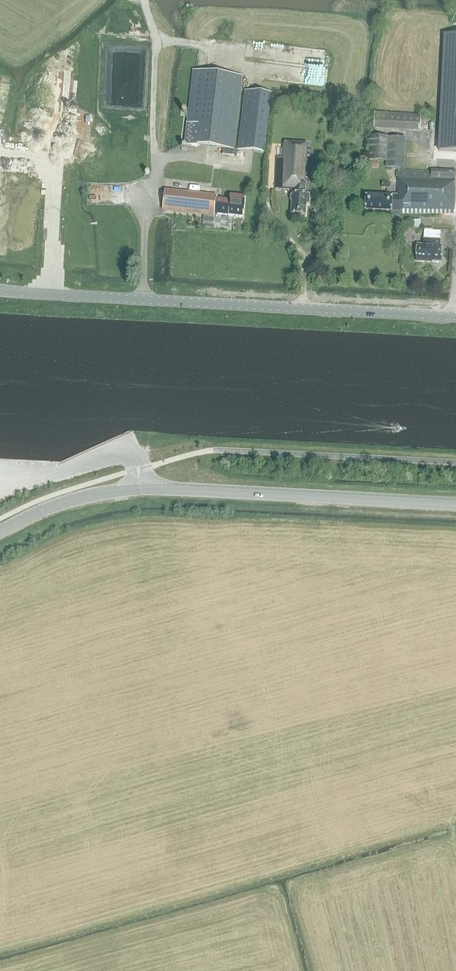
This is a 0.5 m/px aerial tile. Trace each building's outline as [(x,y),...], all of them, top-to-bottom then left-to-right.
[(439,152),(455,153),(455,37),(445,36),(439,152)] [(243,76),(192,70),(183,145),(197,147),(197,146),(234,150),(243,76)] [(271,94),(244,91),(237,150),(264,153),(271,94)] [(421,114),(374,112),(373,128),(420,131),(421,114)] [(387,136),(369,135),(368,160),(386,161),(385,167),(404,168),(406,138),(387,137),(387,136)] [(281,158),(276,157),(274,188),(278,188),(278,189),(294,190),(294,193),(293,193),(292,195),(291,196),(291,200),(292,201),(291,213),(305,214),(306,203),(308,203),(309,194),(305,194),(306,182),(308,182),(310,148),(311,148),(311,144),(307,144),(307,143),(284,142),(282,142),(281,158)] [(365,210),(390,211),(390,215),(453,214),(454,170),(430,169),(430,172),(398,171),(397,194),(390,193),(390,182),(382,182),(381,187),(386,187),(386,196),(365,195),(365,210)] [(217,217),(217,215),(217,214),(242,217),(244,196),(230,195),(230,199),(220,198),(221,196),(165,190),(163,211),(217,217)] [(420,220),(408,220),(408,228),(420,228),(420,220)] [(441,263),(441,246),(440,246),(440,240),(423,239),(423,245),(417,245),(416,261),(432,262),(432,261),(439,262),(441,263)]
